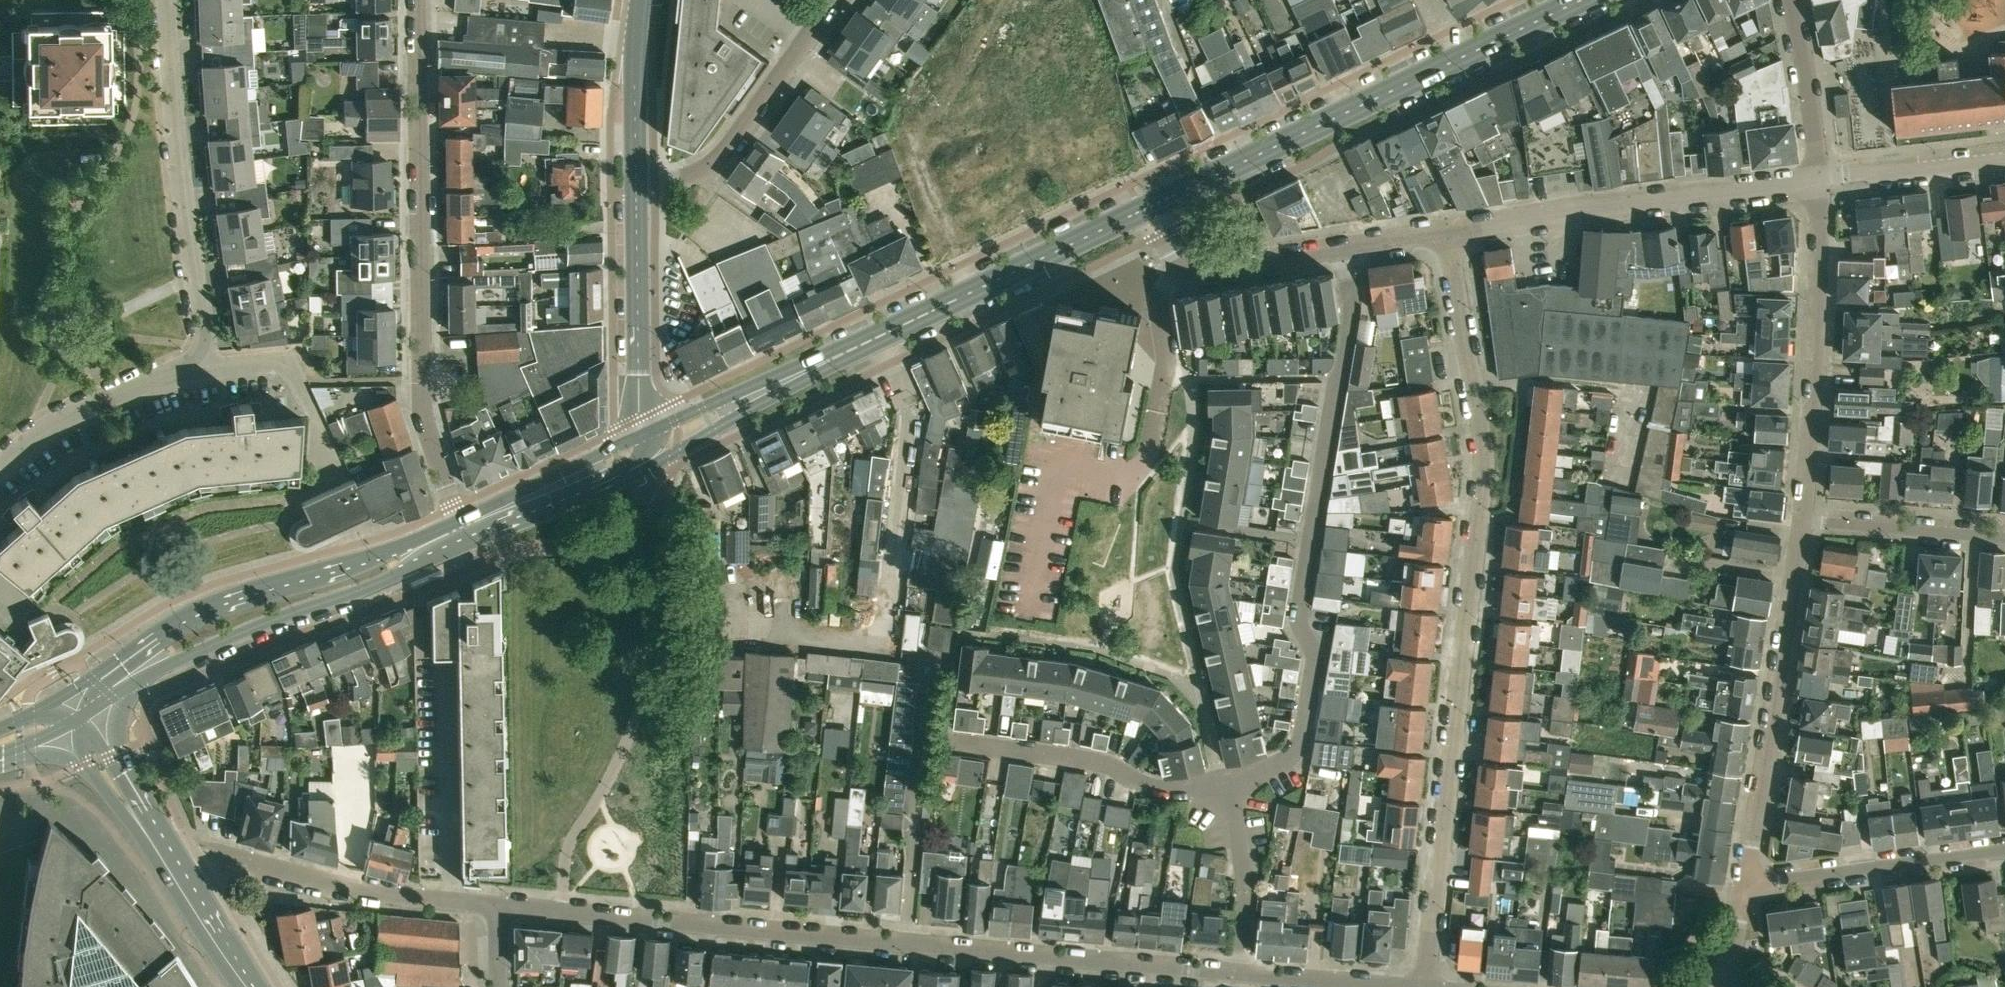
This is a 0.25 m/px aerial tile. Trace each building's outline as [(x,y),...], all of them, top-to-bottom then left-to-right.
[(241,15),(240,2),(251,2),(251,0),(194,0),(195,17),(241,15)] [(356,9),(389,9),(389,0),(356,0),(356,9)] [(454,10),(479,12),(480,0),(455,0),(454,10)] [(606,19),(609,0),(562,0),(561,13),(606,19)] [(666,95),(674,96),(669,139),(696,150),(727,107),(733,112),(770,61),(719,24),(721,0),(675,0),(666,95)] [(924,0),(884,0),(896,8),(889,18),(906,30),(908,32),(915,22),(911,19),(925,1),(924,0)] [(1149,46),(1132,0),(1102,0),(1124,57),(1140,50),(1139,49),(1148,47),(1149,46)] [(1178,109),(1194,140),(1215,131),(1207,116),(1174,47),(1157,0),(1132,0),(1149,46),(1148,47),(1178,109)] [(1279,0),(1260,0),(1276,32),(1292,25),(1279,0)] [(1352,38),(1334,0),(1302,0),(1292,5),(1326,77),(1363,60),(1352,38)] [(1362,22),(1358,24),(1362,33),(1352,38),(1363,60),(1393,45),(1378,13),(1375,14),(1368,0),(1352,0),(1362,22)] [(1375,14),(1378,13),(1393,45),(1399,42),(1421,31),(1423,26),(1412,3),(1411,0),(1368,0),(1375,14)] [(1699,12),(1694,0),(1679,0),(1664,7),(1679,39),(1686,36),(1693,52),(1698,50),(1696,47),(1703,44),(1696,31),(1706,26),(1699,12)] [(1724,0),(1700,0),(1709,19),(1705,20),(1713,38),(1725,32),(1718,16),(1729,10),(1724,0)] [(1735,13),(1755,3),(1761,33),(1775,26),(1769,0),(1729,0),(1735,13)] [(1821,43),(1822,43),(1825,60),(1852,54),(1857,16),(1869,17),(1871,0),(1811,0),(1821,43)] [(1672,39),(1666,26),(1657,8),(1641,16),(1642,18),(1633,23),(1661,80),(1678,71),(1682,79),(1691,75),(1686,65),(1674,38),(1672,39)] [(26,31),(12,31),(12,57),(12,70),(12,79),(13,105),(27,105),(27,110),(32,110),(33,124),(106,123),(106,109),(111,109),(111,103),(125,103),(124,30),(110,30),(110,25),(105,25),(104,10),(31,11),(31,26),(26,26),(26,31)] [(845,30),(885,59),(906,30),(889,18),(886,16),(879,26),(859,11),(845,30)] [(467,41),(437,38),(438,68),(581,78),(601,79),(602,51),(568,50),(540,48),(542,21),(469,14),(467,41)] [(266,50),(265,26),(241,28),(241,15),(195,17),(196,37),(201,36),(201,41),(227,40),(228,52),(253,50),(266,50)] [(341,36),(389,36),(389,17),(344,17),(343,18),(342,19),(341,20),(341,21),(341,36)] [(1667,103),(1643,52),(1637,39),(1628,21),(1601,34),(1616,65),(1613,66),(1632,105),(1640,179),(1663,177),(1663,176),(1664,176),(1675,175),(1673,154),(1670,130),(1667,103)] [(1221,27),(1199,38),(1208,57),(1230,46),(1221,27)] [(845,73),(864,87),(871,77),(868,74),(880,56),(884,59),(885,59),(845,30),(832,49),(852,63),(845,73)] [(1622,181),(1640,179),(1632,105),(1613,66),(1616,65),(1601,34),(1576,47),(1594,87),(1607,115),(1622,181)] [(323,51),(323,45),(357,45),(357,55),(390,55),(389,36),(341,36),(306,37),(306,51),(323,51)] [(1267,109),(1282,101),(1267,71),(1262,61),(1255,64),(1250,54),(1242,37),(1234,41),(1235,44),(1245,66),(1252,79),(1267,109)] [(1997,40),(1999,51),(1990,52),(1993,73),(1961,77),(1959,65),(1938,67),(1939,79),(1891,85),(1896,132),(2004,119),(2004,39),(1997,40)] [(1282,101),(1302,92),(1280,45),(1278,41),(1268,45),(1278,66),(1267,71),(1282,101)] [(1280,45),(1302,92),(1321,83),(1306,53),(1292,59),(1290,56),(1294,54),(1288,41),(1280,45)] [(1245,66),(1235,44),(1222,51),(1213,55),(1245,119),(1267,109),(1252,79),(1240,84),(1234,71),(1245,66)] [(1594,87),(1590,88),(1571,49),(1512,77),(1513,78),(1520,118),(1518,119),(1518,121),(1524,157),(1527,176),(1590,165),(1593,185),(1622,181),(1607,115),(1594,87)] [(243,64),(254,63),(253,50),(228,52),(228,64),(202,66),(203,71),(198,71),(199,91),(245,87),(243,64)] [(1242,121),(1245,119),(1213,55),(1205,59),(1214,78),(1201,85),(1222,127),(1241,118),(1242,121)] [(1736,77),(1756,68),(1750,55),(1730,64),(1736,77)] [(1686,65),(1691,75),(1692,75),(1702,96),(1720,93),(1703,57),(1686,65)] [(1792,126),(1786,85),(1781,58),(1733,79),(1738,131),(1748,129),(1753,164),(1797,158),(1792,126)] [(398,87),(378,88),(378,60),(340,60),(340,74),(358,73),(358,88),(366,88),(366,104),(345,104),(345,114),(398,113),(398,87)] [(1844,60),(1836,61),(1838,69),(1845,67),(1844,60)] [(507,97),(508,86),(472,87),(472,75),(441,75),(441,78),(438,80),(438,85),(441,88),(441,98),(507,97)] [(565,113),(581,113),(600,114),(601,86),(545,83),(545,79),(509,75),(508,86),(507,97),(506,107),(505,123),(504,135),(517,136),(540,138),(543,100),(565,101),(565,113)] [(1518,119),(1509,80),(1508,79),(1487,89),(1497,112),(1493,114),(1510,150),(1511,150),(1517,197),(1529,196),(1529,184),(1527,176),(1524,157),(1520,158),(1518,147),(1508,126),(1518,121),(1518,119)] [(259,122),(257,99),(246,100),(245,87),(199,91),(201,110),(206,110),(206,114),(232,112),(233,124),(259,122)] [(1502,154),(1510,150),(1493,114),(1497,112),(1487,89),(1468,98),(1479,120),(1476,121),(1484,138),(1493,158),(1502,154)] [(1834,94),(1837,116),(1852,115),(1849,92),(1834,94)] [(796,101),(787,114),(827,143),(828,142),(824,139),(837,121),(841,124),(848,114),(829,100),(822,110),(801,95),(797,101),(796,101)] [(472,108),(506,107),(507,97),(441,98),(441,108),(438,110),(438,115),(441,117),(441,120),(472,120),(472,108)] [(1493,159),(1484,138),(1476,121),(1479,120),(1468,98),(1447,108),(1466,147),(1475,143),(1476,146),(1475,147),(1480,159),(1472,164),(1489,202),(1504,199),(1493,159)] [(1159,157),(1194,140),(1178,109),(1144,125),(1159,157)] [(1467,160),(1452,128),(1444,110),(1418,122),(1434,156),(1433,157),(1446,185),(1449,183),(1460,206),(1489,202),(1472,164),(1471,162),(1467,160)] [(366,139),(399,139),(398,113),(345,114),(345,124),(366,124),(366,139)] [(326,116),(302,114),(300,138),(324,140),(326,116)] [(827,143),(787,114),(778,126),(774,133),(794,148),(787,157),(807,171),(827,143)] [(1710,170),(1725,168),(1719,118),(1713,119),(1715,131),(1705,132),(1710,170)] [(1719,118),(1725,168),(1739,166),(1734,128),(1726,129),(1724,118),(1719,118)] [(504,135),(505,123),(480,119),(481,132),(484,133),(504,135)] [(250,146),(261,145),(259,122),(233,124),(234,136),(208,139),(209,144),(204,144),(206,164),(252,159),(250,146)] [(1431,181),(1420,157),(1429,153),(1415,124),(1396,132),(1421,186),(1422,185),(1433,208),(1446,202),(1435,179),(1431,181)] [(1681,129),(1670,130),(1673,154),(1684,153),(1681,129)] [(873,137),(877,146),(890,140),(886,131),(873,137)] [(484,133),(481,132),(473,132),(473,136),(446,136),(447,160),(471,159),(471,151),(484,151),(484,143),(484,133)] [(1417,187),(1421,186),(1396,132),(1378,141),(1392,170),(1401,167),(1409,185),(1415,182),(1417,187)] [(503,143),(504,135),(484,133),(484,143),(503,143)] [(548,139),(540,138),(517,136),(516,149),(547,151),(548,139)] [(1384,168),(1372,144),(1370,138),(1346,149),(1369,199),(1368,200),(1376,219),(1393,216),(1378,184),(1393,177),(1391,173),(1384,168)] [(778,169),(785,159),(758,140),(743,161),(786,192),(790,196),(791,195),(797,200),(795,202),(814,223),(831,216),(799,184),(778,169)] [(870,140),(842,152),(849,157),(853,165),(873,156),(877,155),(875,152),(870,140)] [(350,144),(329,144),(329,157),(350,156),(350,144)] [(853,165),(850,166),(859,191),(901,172),(892,147),(877,155),(873,156),(853,165)] [(552,206),(577,205),(576,192),(578,192),(577,176),(578,176),(577,160),(577,152),(556,152),(556,156),(545,157),(546,182),(558,181),(558,192),(551,192),(552,206)] [(267,193),(265,180),(254,182),(252,159),(206,164),(209,183),(213,183),(214,187),(240,184),(241,196),(267,193)] [(474,187),(485,187),(485,176),(474,176),(474,171),(471,171),(471,159),(447,160),(447,184),(473,183),(474,187)] [(357,204),(391,204),(391,186),(388,186),(388,160),(354,161),(354,184),(357,184),(357,204)] [(784,204),(790,196),(786,192),(743,161),(730,179),(757,198),(764,189),(784,204)] [(1499,179),(1504,199),(1517,197),(1514,177),(1499,179)] [(1299,178),(1258,197),(1258,198),(1275,234),(1321,226),(1299,178)] [(1991,184),(1992,194),(1980,195),(1983,222),(1996,220),(1996,224),(2004,223),(2004,182),(1991,184)] [(447,192),(447,215),(472,215),(472,203),(475,202),(499,202),(499,197),(499,187),(485,187),(474,187),(474,191),(447,192)] [(1912,271),(1913,271),(1925,270),(1920,227),(1931,225),(1930,211),(1927,191),(1904,194),(1912,261),(1911,261),(1912,270),(1912,271)] [(261,230),(259,218),(270,216),(267,193),(241,196),(243,208),(217,212),(218,217),(213,218),(216,237),(261,230)] [(1942,259),(1969,256),(1966,234),(1979,233),(1974,193),(1948,197),(1951,222),(1937,223),(1942,259)] [(1912,261),(1904,194),(1880,197),(1885,231),(1885,245),(1895,244),(1896,250),(1897,250),(1899,262),(1911,261),(1912,261)] [(1432,210),(1425,195),(1415,199),(1421,212),(1432,210)] [(1885,246),(1885,245),(1885,231),(1880,197),(1856,199),(1860,233),(1851,234),(1853,252),(1878,249),(1876,232),(1883,231),(1885,246)] [(802,227),(814,223),(795,202),(785,216),(802,227)] [(577,205),(552,206),(543,207),(522,208),(522,213),(526,213),(527,217),(566,216),(566,232),(601,229),(600,204),(577,205)] [(853,228),(858,226),(858,223),(856,206),(839,213),(846,260),(834,265),(850,298),(866,290),(853,262),(861,258),(851,237),(853,232),(854,232),(853,228)] [(853,305),(850,298),(834,265),(846,260),(839,213),(831,216),(814,223),(802,227),(803,228),(799,229),(803,245),(807,268),(830,316),(853,305)] [(447,215),(448,239),(474,238),(474,242),(505,240),(505,231),(485,231),(475,231),(475,226),(472,227),(472,215),(447,215)] [(877,220),(902,273),(908,270),(912,272),(918,269),(918,265),(921,264),(907,236),(898,239),(887,215),(877,220)] [(1781,278),(1768,279),(1769,289),(1794,289),(1794,273),(1795,247),(1795,246),(1792,219),(1788,216),(1765,219),(1769,250),(1779,249),(1781,261),(1781,278)] [(395,233),(392,233),(366,233),(366,217),(330,218),(331,243),(351,243),(351,256),(392,255),(392,247),(395,247),(398,244),(398,236),(395,233)] [(896,276),(902,273),(877,220),(867,225),(864,219),(858,223),(858,226),(871,253),(884,282),(886,281),(889,283),(896,280),(896,276)] [(1746,253),(1751,288),(1769,289),(1768,279),(1764,251),(1756,252),(1753,222),(1748,223),(1748,219),(1732,221),(1732,225),(1731,225),(1735,255),(1746,253)] [(1648,275),(1679,271),(1674,225),(1634,232),(1618,231),(1619,233),(1615,274),(1648,275)] [(884,282),(871,253),(858,226),(853,228),(854,232),(853,232),(851,237),(861,258),(853,262),(866,290),(868,289),(871,291),(878,289),(878,284),(884,282)] [(1689,232),(1689,236),(1693,269),(1709,267),(1710,278),(1711,284),(1725,283),(1721,249),(1717,249),(1715,232),(1706,232),(1706,230),(1702,231),(1699,228),(1694,229),(1693,232),(1690,232),(1689,232)] [(1615,274),(1619,233),(1618,231),(1586,229),(1581,286),(1547,283),(1539,373),(1660,384),(1680,386),(1682,377),(1683,364),(1685,354),(1688,335),(1690,320),(1685,320),(1624,314),(1625,293),(1614,292),(1615,274)] [(216,237),(219,256),(224,255),(224,260),(250,256),(252,268),(277,264),(275,251),(265,253),(261,230),(216,237)] [(460,263),(460,275),(476,275),(476,263),(476,251),(533,251),(534,269),(567,267),(567,263),(601,261),(601,235),(566,237),(547,238),(533,239),(505,240),(474,242),(460,243),(460,263)] [(765,242),(718,262),(746,320),(745,321),(759,350),(803,329),(782,284),(784,283),(765,242)] [(1539,373),(1547,283),(1517,288),(1515,277),(1514,272),(1515,272),(1511,247),(1510,247),(1510,248),(1502,249),(1501,249),(1485,251),(1485,250),(1484,251),(1488,275),(1486,276),(1491,310),(1487,311),(1488,319),(1492,318),(1498,364),(1514,362),(1516,376),(1539,373)] [(392,255),(351,256),(352,268),(336,269),(336,293),(366,293),(366,278),(392,277),(392,255)] [(1837,300),(1857,300),(1868,301),(1869,275),(1885,276),(1886,257),(1874,256),(1873,260),(1840,258),(1838,272),(1837,300)] [(1413,262),(1392,264),(1398,315),(1406,314),(1406,312),(1426,310),(1422,272),(1414,273),(1413,262)] [(225,290),(228,309),(273,301),(269,278),(279,276),(277,264),(252,268),(254,280),(228,285),(229,289),(225,290)] [(1396,316),(1398,315),(1392,264),(1369,267),(1375,312),(1395,309),(1396,316)] [(733,307),(735,306),(716,265),(690,277),(730,364),(754,352),(733,307)] [(1992,297),(2004,296),(2004,266),(1989,268),(1992,297)] [(568,295),(602,292),(601,268),(568,270),(568,271),(540,273),(541,287),(568,285),(568,295)] [(808,327),(830,316),(807,268),(799,271),(808,290),(794,297),(808,327)] [(520,301),(530,300),(529,271),(519,271),(520,301)] [(473,286),(502,286),(502,273),(473,275),(473,281),(448,282),(448,306),(474,305),(473,286)] [(502,273),(502,286),(515,286),(515,273),(502,273)] [(1334,273),(1311,277),(1318,321),(1341,317),(1334,273)] [(695,381),(730,364),(690,277),(689,277),(705,312),(702,313),(702,314),(693,328),(697,336),(678,345),(695,381)] [(1311,277),(1288,280),(1295,324),(1318,321),(1311,277)] [(1266,284),(1273,328),(1295,324),(1288,280),(1266,284)] [(1266,284),(1243,288),(1250,332),(1273,328),(1266,284)] [(1949,299),(1962,297),(1961,290),(1954,285),(1947,286),(1949,299)] [(1734,319),(1733,312),(1731,289),(1730,287),(1716,289),(1719,318),(1734,319)] [(1228,335),(1250,332),(1243,288),(1221,291),(1228,335)] [(1929,294),(1929,288),(1916,289),(1917,303),(1925,302),(1930,302),(1929,294)] [(1759,300),(1756,300),(1756,290),(1731,289),(1733,312),(1744,312),(1746,313),(1759,313),(1789,315),(1789,311),(1790,311),(1791,301),(1789,301),(1790,298),(1770,297),(1760,297),(1759,300)] [(1886,290),(1886,289),(1880,289),(1875,289),(1875,301),(1886,301),(1886,290)] [(1898,304),(1917,302),(1915,289),(1897,292),(1898,304)] [(1221,291),(1198,295),(1205,339),(1228,335),(1221,291)] [(602,292),(568,295),(569,305),(546,307),(546,321),(569,319),(602,317),(602,292)] [(1175,299),(1182,343),(1205,339),(1198,295),(1175,299)] [(357,334),(393,334),(393,308),(375,308),(375,296),(341,296),(341,334),(357,334)] [(520,330),(528,329),(530,329),(530,300),(520,301),(520,330)] [(275,315),(273,301),(228,309),(232,328),(236,328),(237,332),(263,328),(265,340),(290,335),(286,313),(275,315)] [(1098,311),(1047,301),(1014,316),(1036,366),(1034,377),(1050,380),(1042,421),(1103,432),(1104,428),(1124,432),(1134,381),(1125,379),(1128,361),(1132,362),(1141,315),(1099,307),(1098,311)] [(1695,304),(1683,305),(1685,320),(1690,320),(1693,321),(1693,317),(1694,317),(1696,317),(1695,304)] [(474,305),(448,306),(448,329),(474,329),(474,333),(486,332),(515,331),(515,322),(486,324),(474,324),(474,305)] [(1880,313),(1868,313),(1848,312),(1847,314),(1845,314),(1845,325),(1847,325),(1847,335),(1907,337),(1917,338),(1917,334),(1917,322),(1900,322),(1892,322),(1893,313),(1880,313)] [(1788,335),(1789,315),(1759,313),(1746,313),(1746,322),(1738,321),(1737,332),(1788,335)] [(1025,346),(1012,317),(989,328),(1007,369),(1018,364),(1020,369),(1032,364),(1025,346)] [(1694,323),(1693,330),(1698,330),(1703,331),(1704,322),(1704,318),(1700,318),(1696,317),(1694,317),(1694,323)] [(519,365),(528,385),(556,448),(603,425),(602,323),(530,329),(528,329),(536,359),(519,365)] [(488,404),(528,385),(519,365),(536,359),(528,329),(520,330),(516,331),(475,334),(479,383),(488,404)] [(984,331),(957,343),(978,389),(991,383),(989,380),(1003,374),(984,331)] [(1737,332),(1721,331),(1721,341),(1758,343),(1757,353),(1787,354),(1788,335),(1737,332)] [(393,334),(357,334),(357,349),(346,349),(347,372),(376,372),(376,360),(393,360),(393,334)] [(1408,386),(1434,382),(1427,334),(1401,338),(1408,386)] [(1685,354),(1704,355),(1705,338),(1688,335),(1685,354)] [(1907,337),(1847,335),(1846,341),(1844,341),(1843,352),(1846,352),(1846,355),(1866,356),(1882,357),(1882,350),(1902,351),(1902,352),(1902,356),(1920,356),(1920,338),(1917,338),(1907,337)] [(1346,390),(1366,389),(1373,344),(1354,341),(1346,390)] [(928,430),(917,511),(933,513),(944,432),(946,419),(961,412),(955,400),(968,393),(948,347),(923,359),(925,362),(916,366),(920,374),(916,376),(932,410),(928,430)] [(1985,358),(1985,370),(1985,380),(1984,398),(2004,399),(2004,354),(1986,353),(1985,357),(1985,358)] [(1703,367),(1704,355),(1685,354),(1683,364),(1697,366),(1703,367)] [(1277,373),(1277,357),(1269,357),(1269,373),(1277,373)] [(1285,373),(1285,357),(1277,357),(1277,373),(1285,373)] [(1321,357),(1313,357),(1313,373),(1321,373),(1321,357)] [(1321,357),(1321,373),(1324,373),(1326,372),(1329,370),(1331,369),(1332,366),(1333,364),(1334,361),(1335,357),(1321,357)] [(1208,374),(1208,358),(1200,358),(1200,374),(1208,374)] [(1231,358),(1223,358),(1223,374),(1231,374),(1231,358)] [(1231,374),(1239,374),(1239,358),(1231,358),(1231,374)] [(1787,382),(1788,362),(1756,361),(1755,372),(1736,371),(1735,380),(1787,382)] [(1697,366),(1683,364),(1682,377),(1695,378),(1697,366)] [(1886,367),(1861,366),(1861,381),(1885,383),(1886,367)] [(1679,399),(1706,401),(1708,378),(1695,378),(1682,377),(1680,386),(1678,399),(1679,399)] [(1007,462),(1019,464),(1028,401),(1032,382),(1020,379),(1007,462)] [(1741,389),(1741,400),(1786,403),(1787,382),(1735,380),(1735,388),(1741,389)] [(851,394),(874,443),(883,439),(875,421),(887,416),(882,405),(888,402),(879,385),(874,387),(872,384),(851,394)] [(1575,411),(1578,389),(1536,384),(1534,406),(1575,411)] [(1678,399),(1680,386),(1660,384),(1658,394),(1678,399)] [(1869,389),(1857,388),(1837,387),(1835,413),(1855,414),(1870,415),(1870,410),(1894,412),(1907,413),(1907,401),(1895,400),(1895,387),(1870,385),(1869,389)] [(1251,409),(1250,388),(1210,388),(1210,412),(1215,412),(1215,411),(1251,410),(1251,409)] [(1340,426),(1356,423),(1354,405),(1373,403),(1372,389),(1366,389),(1346,390),(1340,426)] [(1392,418),(1438,410),(1437,405),(1442,404),(1440,392),(1435,393),(1434,389),(1404,395),(1404,396),(1389,398),(1392,418)] [(1612,393),(1593,391),(1592,404),(1598,404),(1597,414),(1610,415),(1612,393)] [(866,447),(874,443),(851,394),(830,404),(845,436),(858,430),(866,447)] [(1676,409),(1678,399),(1658,394),(1655,405),(1676,409)] [(393,481),(405,513),(406,517),(431,506),(396,398),(368,409),(375,428),(389,467),(393,481)] [(499,429),(497,431),(486,406),(477,410),(473,399),(464,403),(469,421),(492,477),(516,466),(499,429)] [(505,432),(519,465),(552,449),(538,417),(530,420),(521,399),(512,403),(511,400),(499,405),(505,419),(507,418),(512,429),(505,432)] [(1719,402),(1706,401),(1679,399),(1678,399),(1676,409),(1674,420),(1672,431),(1685,432),(1691,433),(1693,415),(1717,418),(1719,402)] [(252,422),(251,418),(259,413),(258,402),(222,406),(223,416),(231,420),(232,424),(183,428),(165,436),(153,442),(155,446),(153,447),(156,455),(158,454),(161,460),(173,489),(184,485),(187,492),(188,493),(210,487),(210,486),(209,478),(235,476),(236,485),(259,483),(258,473),(284,471),(285,479),(285,480),(297,481),(298,467),(301,417),(252,422)] [(1303,403),(1302,411),(1317,413),(1319,405),(1303,403)] [(832,442),(845,436),(830,404),(809,414),(832,463),(840,459),(832,442)] [(973,405),(970,424),(983,426),(987,408),(973,405)] [(1674,420),(1676,409),(1655,405),(1653,415),(1674,420)] [(1580,412),(1575,411),(1534,406),(1531,428),(1566,432),(1567,420),(1579,421),(1580,412)] [(371,429),(375,428),(368,409),(345,417),(350,432),(351,439),(371,437),(371,429)] [(1256,409),(1251,409),(1251,410),(1215,411),(1215,412),(1216,432),(1256,435),(1256,409)] [(1438,410),(1392,418),(1395,433),(1403,431),(1404,435),(1411,434),(1411,435),(1441,429),(1438,410)] [(1316,421),(1317,413),(1302,411),(1300,419),(1316,421)] [(1788,414),(1768,413),(1738,411),(1737,424),(1757,425),(1756,438),(1786,440),(1788,414)] [(1865,439),(1894,441),(1914,443),(1917,412),(1907,413),(1886,414),(1885,424),(1832,420),(1830,449),(1864,451),(1865,439)] [(1962,412),(1939,412),(1938,427),(1960,429),(1962,412)] [(824,467),(832,463),(809,414),(787,424),(803,456),(816,449),(824,467)] [(1608,424),(1610,415),(1597,414),(1596,422),(1608,424)] [(1672,431),(1674,420),(1653,415),(1650,426),(1672,431)] [(472,487),(492,477),(469,421),(460,425),(469,444),(455,450),(466,484),(472,487)] [(1336,452),(1359,448),(1356,423),(1340,426),(1336,452)] [(784,426),(753,440),(768,472),(764,474),(773,492),(790,484),(781,466),(799,458),(784,426)] [(1672,436),(1672,431),(1650,426),(1648,437),(1671,442),(1672,436)] [(1579,434),(1566,432),(1531,428),(1529,451),(1555,454),(1556,452),(1557,440),(1578,443),(1579,434)] [(1986,428),(1985,446),(1996,447),(2002,439),(2003,429),(1986,428)] [(1683,455),(1685,432),(1672,431),(1672,436),(1671,442),(1669,453),(1669,454),(1683,455)] [(1252,461),(1256,435),(1216,432),(1212,453),(1247,459),(1247,460),(1252,461)] [(1415,461),(1446,456),(1443,437),(1412,442),(1412,443),(1405,444),(1407,454),(1414,452),(1415,461)] [(1669,453),(1671,442),(1648,437),(1646,447),(1669,453)] [(143,513),(154,508),(164,504),(160,495),(173,489),(161,460),(158,454),(156,455),(153,447),(155,446),(153,442),(136,449),(129,452),(121,455),(93,468),(75,476),(38,508),(36,506),(39,497),(31,489),(10,507),(4,513),(11,521),(21,519),(23,522),(0,542),(0,566),(35,595),(43,586),(42,585),(37,579),(57,561),(63,568),(80,553),(74,546),(94,529),(99,535),(99,536),(119,523),(118,522),(115,515),(139,504),(143,513)] [(1783,447),(1764,445),(1740,443),(1739,451),(1730,450),(1729,461),(1781,467),(1782,457),(1785,456),(1785,451),(1783,449),(1783,447)] [(1931,463),(1932,460),(1933,444),(1921,443),(1919,472),(1907,471),(1907,476),(1905,496),(1928,498),(1931,463)] [(1993,484),(1995,458),(1996,447),(1985,446),(1984,458),(1968,457),(1967,468),(1964,501),(1968,501),(1969,504),(1975,505),(1978,502),(1990,503),(1991,484),(1993,484)] [(915,526),(911,551),(945,556),(968,560),(981,488),(958,485),(957,484),(964,449),(951,447),(937,530),(935,529),(915,526)] [(1590,458),(1604,459),(1605,449),(1592,447),(1590,458)] [(1669,454),(1669,453),(1646,447),(1643,458),(1668,463),(1669,454)] [(1336,452),(1332,476),(1362,471),(1359,448),(1336,452)] [(731,451),(701,465),(715,501),(748,488),(731,451)] [(1526,473),(1553,476),(1555,461),(1571,463),(1572,454),(1556,452),(1555,454),(1529,451),(1526,473)] [(1244,480),(1247,460),(1247,459),(1212,453),(1209,475),(1244,481),(1244,480)] [(1683,455),(1669,454),(1668,463),(1666,475),(1666,477),(1680,478),(1683,455)] [(872,457),(861,456),(859,474),(869,476),(872,457)] [(873,456),(861,558),(876,560),(889,458),(873,456)] [(1408,463),(1372,469),(1374,481),(1410,474),(1417,473),(1419,484),(1450,479),(1446,456),(1415,461),(1408,462),(1408,463)] [(1603,467),(1604,459),(1590,458),(1590,465),(1603,467)] [(1666,475),(1668,463),(1643,458),(1641,469),(1666,475)] [(1293,466),(1308,469),(1310,461),(1294,459),(1293,466)] [(1897,496),(1899,476),(1900,462),(1855,459),(1854,466),(1832,465),(1830,491),(1862,493),(1864,472),(1883,473),(1881,495),(1897,496)] [(1781,467),(1729,461),(1716,460),(1715,471),(1731,472),(1730,481),(1748,483),(1780,486),(1780,484),(1782,483),(1782,478),(1781,476),(1781,467)] [(1953,500),(1956,465),(1931,463),(1928,498),(1953,500)] [(1307,477),(1308,469),(1293,466),(1291,474),(1307,477)] [(396,518),(405,513),(393,481),(389,467),(356,483),(355,483),(370,515),(369,515),(371,520),(379,516),(381,519),(394,514),(396,518)] [(1332,476),(1329,497),(1334,497),(1349,494),(1358,493),(1359,493),(1375,490),(1374,481),(1372,469),(1362,471),(1332,476)] [(1666,477),(1666,475),(1641,469),(1638,481),(1665,486),(1666,477)] [(1569,488),(1570,478),(1553,476),(1526,473),(1524,494),(1551,497),(1552,486),(1569,488)] [(1248,480),(1244,480),(1244,481),(1209,475),(1205,496),(1240,502),(1240,503),(1245,503),(1248,480)] [(355,483),(356,483),(354,478),(301,502),(309,520),(301,524),(299,525),(298,526),(297,528),(296,530),(295,531),(295,533),(295,535),(296,537),(297,539),(298,541),(300,542),(302,543),(304,543),(306,543),(307,543),(309,542),(336,530),(336,531),(369,515),(370,515),(355,483)] [(1450,479),(1419,484),(1421,493),(1413,494),(1415,504),(1423,502),(1423,503),(1453,498),(1450,479)] [(1599,503),(1602,482),(1587,480),(1585,501),(1599,503)] [(1665,488),(1665,486),(1638,481),(1636,492),(1642,494),(1664,500),(1665,488)] [(1595,536),(1628,542),(1629,542),(1631,522),(1610,519),(1611,511),(1613,490),(1614,486),(1602,482),(1599,503),(1596,529),(1595,536)] [(1785,492),(1765,490),(1726,485),(1724,499),(1737,500),(1735,514),(1782,519),(1785,492)] [(1708,501),(1665,488),(1664,500),(1683,506),(1683,507),(1684,507),(1703,512),(1705,513),(1708,501)] [(1613,490),(1611,511),(1639,516),(1642,494),(1613,490)] [(1329,497),(1328,511),(1336,511),(1348,511),(1353,511),(1360,512),(1358,493),(1349,494),(1334,497),(1329,497)] [(769,494),(752,494),(751,528),(768,528),(769,494)] [(1571,499),(1551,497),(1524,494),(1522,517),(1548,520),(1549,511),(1577,514),(1575,527),(1585,528),(1590,529),(1596,529),(1599,503),(1585,501),(1571,499)] [(1237,524),(1240,503),(1240,502),(1205,496),(1201,518),(1237,524)] [(1301,512),(1303,504),(1287,501),(1286,509),(1301,512)] [(696,529),(698,529),(711,529),(712,507),(698,507),(697,507),(696,529)] [(1300,520),(1301,512),(1286,509),(1284,517),(1300,520)] [(1328,511),(1326,524),(1352,527),(1353,511),(1348,511),(1336,511),(1328,511)] [(1406,533),(1450,538),(1452,518),(1422,515),(1422,516),(1414,515),(1413,523),(1407,522),(1406,533)] [(1350,527),(1326,524),(1323,547),(1347,550),(1350,527)] [(1506,543),(1536,547),(1542,547),(1543,538),(1551,539),(1552,529),(1508,524),(1506,543)] [(1596,529),(1590,529),(1585,528),(1582,552),(1593,553),(1595,536),(1596,529)] [(1780,536),(1760,533),(1736,529),(1736,530),(1727,529),(1725,543),(1734,544),(1732,555),(1776,562),(1780,536)] [(1231,559),(1235,536),(1194,530),(1191,552),(1231,559)] [(1448,558),(1450,538),(1406,533),(1405,543),(1401,543),(1400,552),(1417,554),(1417,555),(1448,558)] [(1627,547),(1628,542),(1595,536),(1593,553),(1591,577),(1590,580),(1689,597),(1692,579),(1670,576),(1661,575),(1663,565),(1664,565),(1664,564),(1625,558),(1627,547)] [(1629,542),(1628,542),(1627,547),(1625,558),(1664,564),(1667,548),(1629,542)] [(1548,568),(1550,548),(1542,547),(1536,547),(1506,543),(1503,563),(1548,568)] [(1871,552),(1870,552),(1825,544),(1821,572),(1852,577),(1851,582),(1865,585),(1871,552)] [(1347,550),(1322,547),(1319,571),(1318,570),(1318,571),(1336,573),(1344,574),(1347,550)] [(2004,596),(2004,580),(2004,553),(1981,551),(1978,584),(1979,584),(1977,605),(1977,631),(1991,632),(1991,606),(1992,595),(2004,596)] [(1228,580),(1231,559),(1191,552),(1191,553),(1196,554),(1191,581),(1228,580)] [(1591,577),(1593,553),(1582,552),(1579,576),(1591,577)] [(1937,605),(1941,554),(1921,552),(1918,587),(1929,588),(1927,616),(1935,617),(1937,605)] [(1947,589),(1958,590),(1961,556),(1941,554),(1937,605),(1935,617),(1944,618),(1947,589)] [(1278,555),(1277,563),(1293,566),(1294,558),(1278,555)] [(826,560),(823,606),(834,607),(837,561),(826,560)] [(1404,572),(1403,581),(1411,582),(1441,585),(1441,582),(1446,582),(1447,570),(1443,569),(1443,566),(1413,562),(1413,563),(1405,562),(1404,572)] [(910,563),(908,584),(938,588),(933,620),(956,624),(965,576),(942,572),(943,568),(910,563)] [(1277,563),(1276,571),(1291,574),(1293,566),(1277,563)] [(822,609),(825,567),(811,566),(809,608),(822,609)] [(457,596),(457,589),(442,596),(441,595),(427,601),(427,607),(431,606),(432,656),(457,656),(461,871),(504,871),(504,842),(503,842),(503,843),(495,843),(495,831),(504,831),(503,803),(502,803),(502,804),(495,804),(494,792),(503,792),(502,764),(501,764),(501,765),(494,765),(494,753),(502,753),(501,725),(500,725),(493,726),(493,714),(501,714),(501,685),(499,685),(499,686),(492,686),(492,675),(500,674),(500,646),(499,646),(499,647),(491,647),(491,635),(500,635),(499,585),(503,586),(502,570),(487,576),(488,577),(472,583),(472,596),(463,596),(457,596)] [(410,584),(412,588),(443,575),(441,571),(410,584)] [(1336,573),(1318,571),(1315,595),(1333,597),(1336,573)] [(1504,591),(1534,595),(1535,585),(1543,586),(1545,577),(1536,576),(1536,575),(1507,571),(1506,575),(1500,574),(1498,587),(1505,588),(1504,591)] [(1578,576),(1575,600),(1587,602),(1590,580),(1591,577),(1579,576),(1578,576)] [(1773,581),(1753,578),(1739,576),(1738,585),(1715,581),(1713,598),(1736,601),(1735,606),(1768,611),(1773,581)] [(1232,600),(1228,580),(1191,581),(1198,609),(1233,601),(1232,600)] [(1441,585),(1411,582),(1403,581),(1393,580),(1392,591),(1375,589),(1374,601),(1400,605),(1401,601),(1439,605),(1441,585)] [(1843,603),(1845,592),(1812,586),(1808,612),(1857,620),(1857,622),(1868,624),(1871,608),(1843,603)] [(1910,630),(1913,592),(1900,590),(1895,628),(1900,628),(1910,630)] [(1547,597),(1534,595),(1504,591),(1502,612),(1544,617),(1547,597)] [(1341,599),(1314,595),(1313,606),(1338,611),(1339,611),(1341,599)] [(1286,606),(1288,599),(1272,596),(1270,604),(1286,606)] [(1237,599),(1232,600),(1233,601),(1198,609),(1202,630),(1237,622),(1238,623),(1242,622),(1237,599)] [(1572,623),(1585,625),(1587,602),(1575,600),(1572,623)] [(1270,604),(1269,612),(1285,614),(1286,606),(1270,604)] [(398,677),(398,683),(409,679),(403,655),(410,652),(405,640),(414,636),(413,606),(404,610),(403,607),(376,619),(392,659),(398,677)] [(1438,613),(1399,609),(1393,608),(1391,627),(1397,628),(1436,632),(1438,613)] [(902,648),(918,649),(922,613),(906,611),(902,648)] [(1731,627),(1714,625),(1715,617),(1683,612),(1681,627),(1697,630),(1763,641),(1767,617),(1734,612),(1731,627)] [(1867,632),(1868,624),(1857,622),(1857,620),(1808,612),(1804,637),(1836,642),(1839,627),(1867,632)] [(47,613),(28,621),(34,636),(22,650),(0,631),(0,687),(14,670),(72,646),(74,645),(75,643),(77,642),(77,640),(78,638),(78,636),(78,634),(77,632),(76,631),(75,629),(73,628),(72,627),(70,626),(68,626),(67,626),(65,626),(64,627),(55,630),(47,613)] [(391,686),(398,683),(398,677),(392,659),(376,619),(360,626),(368,644),(377,666),(384,663),(391,686)] [(1499,639),(1529,643),(1537,644),(1539,620),(1530,619),(1530,623),(1501,619),(1500,623),(1494,622),(1493,635),(1499,636),(1499,639)] [(1332,644),(1354,647),(1356,623),(1337,621),(1332,644)] [(1242,643),(1238,623),(1237,622),(1202,630),(1207,651),(1242,643)] [(1585,625),(1572,623),(1566,623),(1563,647),(1581,649),(1585,625)] [(1687,629),(1665,626),(1663,639),(1685,642),(1687,629)] [(369,657),(364,646),(356,627),(338,635),(358,681),(359,698),(372,693),(359,662),(369,657)] [(1433,653),(1436,632),(1397,628),(1394,649),(1433,653)] [(1900,628),(1899,635),(1896,654),(1908,656),(1910,641),(1910,630),(1900,628)] [(1759,666),(1763,641),(1697,630),(1695,641),(1728,646),(1726,660),(1759,666)] [(360,714),(359,698),(358,681),(338,635),(320,643),(333,673),(342,669),(349,684),(352,714),(360,714)] [(1274,645),(1280,646),(1290,648),(1291,640),(1275,637),(1274,645)] [(1528,652),(1529,643),(1499,639),(1497,659),(1535,664),(1536,653),(1528,652)] [(328,671),(322,658),(314,640),(294,648),(321,705),(331,701),(319,674),(328,671)] [(1835,645),(1823,644),(1804,640),(1800,666),(1849,673),(1851,664),(1832,661),(1835,645)] [(1930,661),(1932,643),(1910,641),(1908,656),(1908,657),(1930,661)] [(1247,663),(1242,643),(1207,651),(1212,672),(1247,664),(1247,663)] [(1932,643),(1930,661),(1961,666),(1962,645),(1932,643)] [(987,652),(988,647),(965,644),(959,684),(982,687),(986,652),(987,652)] [(1351,671),(1354,647),(1332,644),(1328,669),(1351,671)] [(1280,646),(1279,654),(1295,657),(1296,648),(1290,648),(1280,646)] [(1578,672),(1581,649),(1563,647),(1561,670),(1578,672)] [(310,710),(321,705),(294,648),(272,658),(284,686),(298,680),(310,710)] [(903,662),(900,661),(809,651),(807,669),(827,671),(863,675),(898,679),(884,804),(901,806),(907,760),(909,760),(913,728),(910,728),(915,680),(916,679),(915,677),(915,676),(915,674),(914,672),(914,671),(913,670),(912,668),(911,667),(910,666),(908,665),(906,663),(903,662)] [(1630,651),(1627,674),(1654,679),(1658,655),(1630,651)] [(1008,654),(987,652),(986,652),(982,687),(1003,690),(1008,654)] [(720,687),(726,687),(746,687),(745,711),(744,747),(771,749),(788,751),(797,658),(747,653),(747,656),(694,654),(692,686),(720,687)] [(1029,657),(1008,654),(1003,690),(1025,692),(1029,657)] [(1300,657),(1295,657),(1282,655),(1280,666),(1284,667),(1298,669),(1300,657)] [(1388,676),(1430,681),(1432,661),(1390,656),(1388,676)] [(1051,660),(1029,657),(1025,692),(1046,695),(1051,660)] [(280,687),(276,678),(269,659),(244,670),(247,675),(261,706),(262,705),(269,702),(272,708),(283,704),(280,687)] [(1075,663),(1051,660),(1046,695),(1067,698),(1075,663)] [(1251,662),(1247,663),(1247,664),(1212,672),(1217,693),(1252,685),(1252,686),(1256,685),(1251,662)] [(1919,680),(1934,682),(1937,665),(1913,662),(1911,679),(1919,680)] [(1098,670),(1075,663),(1067,698),(1088,704),(1098,670)] [(1848,683),(1849,673),(1800,666),(1796,690),(1827,695),(1829,680),(1848,683)] [(1532,691),(1534,671),(1495,667),(1493,687),(1523,690),(1532,691)] [(1754,694),(1758,675),(1719,668),(1717,676),(1689,672),(1687,684),(1703,687),(1754,694)] [(825,681),(826,671),(809,669),(807,679),(825,681)] [(1348,696),(1351,671),(1328,669),(1324,693),(1348,696)] [(1119,676),(1098,670),(1088,704),(1109,710),(1119,676)] [(1578,672),(1561,670),(1556,670),(1555,680),(1562,681),(1561,695),(1575,697),(1576,693),(1578,672)] [(861,691),(863,675),(827,671),(826,687),(861,691)] [(1871,687),(1873,676),(1858,674),(1857,686),(1871,687)] [(266,716),(262,705),(261,706),(247,675),(224,685),(239,720),(248,716),(251,723),(266,716)] [(1642,678),(1628,675),(1624,697),(1639,700),(1642,678)] [(1140,683),(1119,676),(1109,710),(1129,717),(1140,683)] [(1430,681),(1388,676),(1387,676),(1385,695),(1397,697),(1428,701),(1430,681)] [(1282,679),(1281,687),(1296,689),(1298,681),(1282,679)] [(864,680),(862,700),(892,703),(894,683),(864,680)] [(1912,693),(1914,713),(1934,711),(1973,708),(1971,688),(1946,690),(1945,683),(1910,681),(1912,693)] [(215,682),(184,695),(198,728),(200,727),(210,723),(216,737),(235,729),(222,701),(217,688),(215,682)] [(1175,705),(1161,689),(1140,683),(1129,717),(1140,720),(1145,716),(1154,725),(1175,705)] [(1256,706),(1252,686),(1252,685),(1217,693),(1222,714),(1256,706)] [(726,711),(745,711),(746,687),(726,687),(726,711)] [(1281,687),(1279,694),(1295,697),(1296,689),(1281,687)] [(1532,691),(1523,690),(1493,687),(1491,707),(1521,710),(1529,711),(1530,701),(1532,691)] [(1698,706),(1751,714),(1754,694),(1703,687),(1701,695),(1698,697),(1697,704),(1698,706)] [(1971,691),(1973,708),(1995,706),(1996,706),(1996,699),(1996,695),(1991,695),(1991,694),(1991,691),(1984,691),(1984,690),(1984,689),(1971,689),(1971,691)] [(1349,696),(1324,693),(1321,716),(1347,719),(1349,696)] [(1906,714),(1914,713),(1912,693),(1904,694),(1906,714)] [(1575,697),(1561,695),(1553,694),(1550,717),(1572,720),(1575,697)] [(205,742),(206,742),(200,727),(198,728),(184,695),(165,704),(162,711),(159,712),(177,755),(193,748),(202,770),(214,765),(205,742)] [(1824,699),(1822,700),(1807,698),(1805,709),(1801,711),(1800,718),(1803,721),(1802,723),(1834,728),(1836,714),(1848,716),(1851,703),(1824,699)] [(1746,747),(1750,722),(1717,717),(1715,732),(1678,726),(1681,708),(1639,702),(1635,730),(1660,734),(1746,747)] [(1012,713),(1013,705),(1001,703),(1000,711),(1012,713)] [(1427,709),(1388,704),(1387,714),(1395,715),(1394,725),(1425,728),(1427,709)] [(1199,741),(1195,742),(1190,721),(1175,705),(1154,725),(1162,735),(1157,739),(1160,750),(1199,741)] [(1222,736),(1226,735),(1261,727),(1256,706),(1222,714),(1226,735),(1222,736)] [(1996,707),(1995,707),(1996,720),(2004,720),(2004,706),(1996,707)] [(1906,714),(1909,734),(1936,731),(1934,711),(1914,713),(1906,714)] [(1936,712),(1937,721),(1953,720),(1952,711),(1936,712)] [(1708,713),(1699,712),(1697,728),(1706,729),(1708,713)] [(1885,737),(1909,734),(1906,714),(1883,716),(1885,735),(1885,737)] [(978,716),(970,715),(968,731),(976,732),(978,716)] [(1488,734),(1518,738),(1519,729),(1533,730),(1534,721),(1520,719),(1519,718),(1490,715),(1488,734)] [(976,732),(984,733),(986,717),(978,716),(976,732)] [(1339,730),(1341,719),(1320,716),(1318,728),(1339,730)] [(1862,737),(1885,735),(1883,716),(1861,719),(1862,737)] [(330,744),(342,743),(340,717),(324,718),(325,744),(330,744)] [(1572,721),(1572,720),(1550,717),(1549,731),(1571,733),(1572,721)] [(1275,718),(1274,726),(1290,729),(1291,721),(1275,718)] [(1011,736),(1019,737),(1021,721),(1013,720),(1011,736)] [(1029,722),(1021,721),(1019,737),(1027,738),(1029,722)] [(1422,748),(1425,728),(1394,725),(1380,723),(1378,743),(1422,748)] [(1063,727),(1055,726),(1053,741),(1061,743),(1063,727)] [(1071,728),(1063,727),(1061,743),(1069,743),(1071,728)] [(1261,727),(1226,735),(1222,736),(1228,760),(1267,751),(1261,727)] [(825,728),(823,744),(837,746),(839,729),(825,728)] [(361,743),(376,742),(377,742),(377,734),(373,735),(372,729),(361,729),(361,743)] [(1102,733),(1095,731),(1091,747),(1099,749),(1102,733)] [(1863,753),(1862,737),(1823,731),(1822,735),(1801,732),(1799,743),(1796,745),(1795,751),(1797,754),(1797,758),(1817,761),(1816,769),(1832,772),(1840,773),(1853,775),(1852,768),(1852,770),(1839,768),(1840,761),(1842,761),(1844,749),(1859,752),(1856,768),(1863,768),(1862,752),(1863,753)] [(1099,749),(1107,750),(1110,735),(1102,733),(1099,749)] [(1526,739),(1518,738),(1488,734),(1485,755),(1516,758),(1524,758),(1526,739)] [(1742,771),(1746,747),(1660,734),(1659,742),(1712,751),(1709,766),(1742,771)] [(1338,742),(1316,739),(1312,762),(1335,765),(1338,742)] [(400,769),(416,769),(416,755),(416,740),(400,740),(395,740),(395,757),(396,757),(396,758),(396,769),(400,769)] [(1205,766),(1199,741),(1160,750),(1166,774),(1205,766)] [(1551,765),(1551,766),(1566,768),(1569,744),(1548,742),(1547,751),(1530,749),(1528,763),(1551,765)] [(238,744),(237,769),(248,771),(249,757),(248,749),(248,744),(238,744)] [(285,757),(285,746),(260,745),(260,756),(275,757),(285,757)] [(1661,748),(1658,747),(1657,760),(1668,761),(1669,749),(1661,748)] [(1998,795),(1996,779),(1991,747),(1978,749),(1982,781),(1971,783),(1978,833),(1999,830),(1994,796),(1998,795)] [(785,751),(749,749),(747,765),(765,767),(765,778),(783,779),(785,751)] [(1392,772),(1423,776),(1425,756),(1381,751),(1379,771),(1392,773),(1392,772)] [(1593,756),(1572,753),(1570,768),(1592,771),(1593,756)] [(1978,833),(1971,783),(1967,754),(1953,756),(1958,794),(1957,794),(1958,800),(1945,802),(1950,836),(1978,833)] [(260,757),(261,757),(260,772),(273,774),(275,757),(260,756),(260,757)] [(1031,782),(1034,765),(1007,762),(1005,777),(1031,782)] [(1523,767),(1511,766),(1481,762),(1479,782),(1509,786),(1519,786),(1521,787),(1523,767)] [(1034,765),(1031,782),(1029,795),(1050,800),(1053,782),(1062,784),(1065,769),(1034,765)] [(1564,791),(1566,768),(1551,766),(1548,790),(1564,791)] [(1350,767),(1347,792),(1359,793),(1362,768),(1350,767)] [(1864,769),(1852,768),(1855,791),(1867,790),(1864,769)] [(225,781),(223,810),(223,814),(235,814),(237,770),(225,769),(225,781)] [(1063,784),(1086,788),(1088,773),(1066,769),(1063,784)] [(1840,773),(1832,772),(1816,769),(1814,779),(1794,776),(1791,792),(1789,792),(1787,802),(1790,802),(1789,806),(1812,810),(1815,791),(1831,794),(1832,785),(1838,786),(1840,773)] [(1737,800),(1741,776),(1706,770),(1704,784),(1685,781),(1685,778),(1666,775),(1663,789),(1664,789),(1737,800)] [(1420,796),(1423,776),(1392,772),(1392,773),(1391,782),(1383,781),(1382,791),(1390,792),(1390,793),(1420,796)] [(1945,802),(1944,802),(1942,788),(1931,790),(1929,777),(1919,778),(1927,840),(1950,836),(1945,802)] [(212,805),(214,780),(197,779),(188,784),(194,804),(212,805)] [(1599,810),(1595,837),(1657,844),(1679,847),(1729,855),(1733,831),(1701,825),(1699,840),(1671,836),(1672,829),(1648,826),(1649,817),(1614,812),(1617,785),(1568,779),(1565,806),(1599,810)] [(223,810),(225,781),(214,780),(212,805),(212,810),(223,810)] [(253,841),(265,800),(250,796),(253,784),(241,781),(240,805),(246,807),(243,818),(238,837),(253,841)] [(338,863),(333,782),(308,781),(308,791),(302,792),(302,797),(298,797),(300,819),(292,819),(290,851),(338,863)] [(1517,806),(1519,786),(1509,786),(1479,782),(1476,802),(1505,805),(1517,806)] [(1663,789),(1661,806),(1702,811),(1703,812),(1701,825),(1733,831),(1737,800),(1664,789),(1663,789)] [(781,833),(784,796),(785,794),(769,793),(765,831),(781,833)] [(1919,841),(1916,821),(1915,810),(1914,811),(1911,793),(1902,794),(1904,812),(1893,814),(1897,844),(1919,841)] [(1096,796),(1085,794),(1081,813),(1080,818),(1096,821),(1099,821),(1101,808),(1103,798),(1096,796)] [(784,796),(781,833),(794,834),(797,797),(784,796)] [(847,837),(848,825),(850,799),(835,797),(832,836),(847,837)] [(1897,844),(1893,814),(1891,799),(1869,802),(1871,817),(1869,817),(1873,847),(1897,844)] [(270,845),(275,826),(276,822),(279,823),(280,819),(283,820),(284,805),(265,800),(253,841),(270,845)] [(1542,814),(1561,816),(1562,802),(1544,800),(1542,814)] [(1374,819),(1417,824),(1420,804),(1389,801),(1389,802),(1382,801),(1381,808),(1376,808),(1374,819)] [(1304,806),(1303,806),(1278,802),(1274,823),(1300,828),(1304,806)] [(1108,804),(1104,824),(1130,829),(1134,809),(1108,804)] [(1303,806),(1304,806),(1300,828),(1335,834),(1339,810),(1304,804),(1303,806)] [(1565,807),(1563,823),(1582,825),(1584,809),(1565,807)] [(1862,842),(1858,821),(1856,807),(1847,807),(1849,820),(1844,819),(1842,833),(1819,830),(1820,819),(1788,814),(1787,817),(1785,818),(1783,819),(1782,825),(1783,827),(1786,828),(1784,840),(1840,848),(1840,845),(1862,842)] [(1511,833),(1512,824),(1513,814),(1505,813),(1475,810),(1473,829),(1511,833)] [(730,850),(731,836),(734,814),(722,813),(719,849),(718,849),(713,904),(731,906),(732,894),(736,894),(737,881),(733,881),(736,850),(730,850)] [(1561,816),(1542,814),(1539,813),(1538,826),(1550,827),(1549,834),(1558,835),(1561,816)] [(175,952),(145,914),(116,882),(89,855),(48,819),(43,839),(37,859),(27,858),(25,875),(34,876),(28,902),(22,901),(20,918),(26,919),(22,945),(17,944),(15,961),(20,961),(18,986),(197,986),(175,952)] [(699,835),(699,820),(691,819),(690,835),(699,835)] [(1415,844),(1417,824),(1374,819),(1373,828),(1368,827),(1367,838),(1415,844)] [(383,875),(396,826),(389,825),(385,842),(372,839),(364,870),(383,875)] [(864,906),(867,874),(869,854),(859,853),(861,826),(848,825),(847,837),(849,837),(848,846),(846,872),(845,872),(843,904),(851,905),(853,908),(859,908),(861,906),(864,906)] [(405,881),(410,862),(413,850),(404,848),(409,829),(396,826),(383,875),(405,881)] [(1510,844),(1511,833),(1473,829),(1471,849),(1501,853),(1502,852),(1509,853),(1510,844)] [(1558,835),(1549,834),(1528,832),(1524,859),(1524,864),(1554,868),(1558,835)] [(1613,870),(1615,858),(1609,857),(1611,839),(1598,838),(1597,847),(1594,868),(1613,870)] [(1143,893),(1149,858),(1151,842),(1133,839),(1128,882),(1135,883),(1132,910),(1118,908),(1113,942),(1137,944),(1143,893)] [(1725,881),(1729,855),(1679,847),(1657,844),(1655,858),(1676,860),(1676,858),(1696,861),(1694,876),(1725,881)] [(1374,858),(1387,859),(1388,846),(1375,845),(1374,858)] [(718,849),(712,848),(702,847),(697,903),(713,904),(718,849)] [(936,888),(934,913),(944,914),(947,917),(953,918),(957,915),(959,915),(964,872),(967,873),(968,854),(965,854),(962,850),(951,849),(948,852),(936,851),(934,869),(938,870),(936,888)] [(1183,865),(1184,851),(1173,849),(1171,864),(1183,865)] [(897,909),(901,909),(903,875),(888,874),(891,851),(879,850),(874,907),(886,908),(888,911),(894,912),(897,909)] [(748,864),(745,896),(771,898),(773,866),(772,866),(774,853),(763,852),(749,851),(748,864)] [(1200,875),(1196,875),(1191,913),(1194,914),(1192,937),(1207,939),(1208,940),(1210,941),(1212,942),(1214,942),(1216,942),(1218,942),(1220,941),(1221,940),(1224,940),(1226,914),(1210,912),(1213,878),(1223,879),(1227,856),(1204,852),(1200,875)] [(808,901),(811,871),(797,870),(798,854),(787,853),(786,869),(788,870),(785,899),(808,901)] [(1473,867),(1493,869),(1494,857),(1474,855),(1473,867)] [(811,871),(808,901),(832,903),(834,873),(837,874),(838,858),(827,857),(826,865),(811,864),(811,871)] [(1502,879),(1502,877),(1504,859),(1495,857),(1493,878),(1502,879)] [(1524,864),(1524,859),(1504,857),(1502,876),(1522,878),(1524,864)] [(1158,946),(1163,912),(1148,911),(1155,858),(1149,858),(1143,893),(1137,944),(1158,946)] [(967,898),(964,928),(986,930),(990,884),(992,884),(994,860),(981,859),(979,883),(971,882),(969,898),(967,898)] [(1061,937),(1064,903),(1071,865),(1072,863),(1052,859),(1047,885),(1046,884),(1042,902),(1039,935),(1061,937)] [(1015,879),(1017,865),(1008,864),(1006,877),(1005,888),(994,887),(990,930),(1010,932),(1015,879)] [(1033,903),(1032,903),(1033,899),(1030,888),(1032,867),(1017,865),(1015,879),(1010,932),(1030,934),(1033,903)] [(1086,905),(1087,905),(1089,888),(1091,875),(1092,869),(1071,865),(1064,903),(1061,937),(1083,939),(1086,905)] [(1492,881),(1493,869),(1473,867),(1471,879),(1492,881)] [(1612,889),(1614,872),(1589,869),(1587,886),(1612,889)] [(1278,887),(1289,888),(1290,873),(1279,872),(1278,887)] [(1637,886),(1639,875),(1614,872),(1612,889),(1612,897),(1636,899),(1637,886)] [(1336,873),(1335,886),(1343,887),(1344,874),(1336,873)] [(1086,905),(1083,939),(1105,941),(1110,876),(1091,875),(1089,888),(1087,905),(1086,905)] [(1520,880),(1506,878),(1504,893),(1504,895),(1518,897),(1520,880)] [(1943,913),(1941,898),(1939,878),(1912,882),(1917,917),(1934,914),(1937,934),(1946,933),(1943,913)] [(1490,894),(1492,881),(1471,879),(1470,891),(1490,894)] [(1964,883),(1969,915),(1987,913),(1989,930),(2004,928),(2004,894),(1995,895),(1993,879),(1964,883)] [(1913,916),(1911,902),(1908,882),(1885,886),(1889,920),(1888,920),(1891,945),(1904,943),(1900,918),(1913,916)] [(1638,900),(1636,922),(1648,924),(1675,926),(1679,890),(1666,889),(1637,886),(1636,899),(1638,900)] [(1309,924),(1300,924),(1303,890),(1290,889),(1289,898),(1287,898),(1287,900),(1282,957),(1306,959),(1309,924)] [(1388,957),(1389,946),(1405,947),(1409,899),(1396,897),(1395,906),(1382,905),(1383,890),(1370,889),(1364,955),(1365,955),(1365,956),(1365,957),(1366,955),(1375,955),(1374,958),(1385,959),(1385,956),(1388,957)] [(1490,894),(1470,891),(1466,891),(1465,900),(1489,902),(1490,894)] [(1561,895),(1552,894),(1550,910),(1559,911),(1561,895)] [(1330,920),(1328,937),(1332,938),(1331,951),(1343,952),(1353,953),(1356,953),(1359,922),(1347,921),(1349,897),(1342,896),(1334,895),(1331,920),(1330,920)] [(1287,900),(1287,898),(1280,898),(1279,908),(1264,907),(1265,899),(1258,898),(1256,919),(1263,919),(1263,921),(1261,920),(1258,955),(1282,957),(1287,900)] [(1884,944),(1874,945),(1872,929),(1871,929),(1866,898),(1840,902),(1844,933),(1843,933),(1848,967),(1868,964),(1870,978),(1889,975),(1884,944)] [(1181,949),(1186,915),(1188,902),(1165,899),(1163,912),(1158,946),(1181,949)] [(1578,949),(1581,922),(1583,922),(1586,902),(1568,900),(1565,934),(1553,933),(1548,980),(1576,983),(1579,949),(1578,949)] [(1793,909),(1800,951),(1801,957),(1799,973),(1797,977),(1811,985),(1820,968),(1814,965),(1821,953),(1815,949),(1813,935),(1824,934),(1820,905),(1819,905),(1818,905),(1817,900),(1805,902),(1806,907),(1793,909)] [(276,924),(274,927),(276,936),(279,938),(282,937),(317,931),(315,921),(312,908),(310,908),(278,914),(279,923),(276,924)] [(1774,941),(1790,939),(1793,952),(1800,951),(1793,909),(1770,912),(1769,912),(1773,941),(1774,941)] [(458,921),(378,914),(377,971),(396,972),(395,984),(422,986),(428,986),(459,986),(458,921)] [(1512,977),(1518,916),(1507,915),(1506,932),(1496,931),(1495,943),(1490,943),(1487,975),(1512,977)] [(339,916),(326,919),(328,928),(342,926),(340,916),(339,916)] [(1518,916),(1512,977),(1537,979),(1541,933),(1526,931),(1527,926),(1526,926),(1527,917),(1518,916)] [(317,931),(282,937),(287,961),(346,949),(342,926),(328,928),(317,931)] [(1488,928),(1473,927),(1463,926),(1459,964),(1479,966),(1482,943),(1486,943),(1488,928)] [(537,958),(539,929),(526,927),(518,935),(518,966),(538,966),(537,958)] [(1609,938),(1610,929),(1597,928),(1595,951),(1582,950),(1580,983),(1604,985),(1608,938),(1609,938)] [(1628,986),(1652,986),(1654,972),(1654,971),(1655,956),(1659,957),(1662,929),(1648,928),(1645,955),(1631,954),(1628,986)] [(552,959),(560,959),(562,931),(539,929),(537,958),(538,966),(542,966),(551,967),(552,959)] [(591,966),(592,953),(594,933),(567,931),(564,968),(573,968),(574,964),(591,966)] [(633,957),(635,937),(609,935),(606,967),(618,968),(616,986),(631,986),(633,957)] [(669,960),(671,940),(645,938),(642,972),(658,974),(656,986),(670,986),(672,962),(669,962),(669,960)] [(1604,985),(1626,986),(1628,986),(1631,954),(1632,940),(1609,938),(1608,938),(1604,985)] [(1951,940),(1937,942),(1939,961),(1953,960),(1951,940)] [(679,947),(676,977),(690,979),(689,986),(701,986),(702,983),(705,950),(693,949),(693,947),(683,946),(682,948),(679,947)] [(738,953),(727,952),(726,950),(720,949),(718,951),(714,951),(711,984),(730,986),(735,986),(738,953)] [(761,956),(759,955),(758,953),(752,952),(750,954),(738,953),(735,986),(758,986),(761,956)] [(785,958),(775,957),(772,954),(767,954),(765,956),(761,956),(758,986),(782,986),(785,958)] [(1799,973),(1801,957),(1798,956),(1790,969),(1799,973)] [(310,964),(314,986),(363,986),(361,977),(348,979),(344,957),(310,964)] [(810,960),(807,960),(804,957),(799,957),(797,959),(785,958),(782,986),(808,986),(810,960)] [(819,961),(818,978),(816,978),(815,986),(841,986),(843,963),(841,963),(842,961),(831,960),(831,962),(819,961)] [(870,966),(863,965),(862,962),(856,962),(854,964),(851,964),(848,986),(868,986),(870,966)] [(890,968),(889,967),(887,965),(881,964),(878,966),(870,966),(868,986),(888,986),(890,968)] [(911,970),(908,969),(907,967),(901,966),(898,968),(890,968),(888,986),(909,986),(911,970)] [(939,972),(930,971),(929,969),(923,968),(921,970),(919,970),(917,986),(938,986),(939,972)] [(996,972),(973,969),(972,984),(968,986),(994,986),(996,972)] [(960,974),(958,974),(957,971),(951,971),(950,973),(939,972),(938,986),(959,986),(960,974)] [(1980,986),(1997,986),(1996,978),(1977,971),(1978,974),(1979,983),(1980,986)] [(1009,973),(1008,986),(1032,986),(1033,975),(1009,973)]
